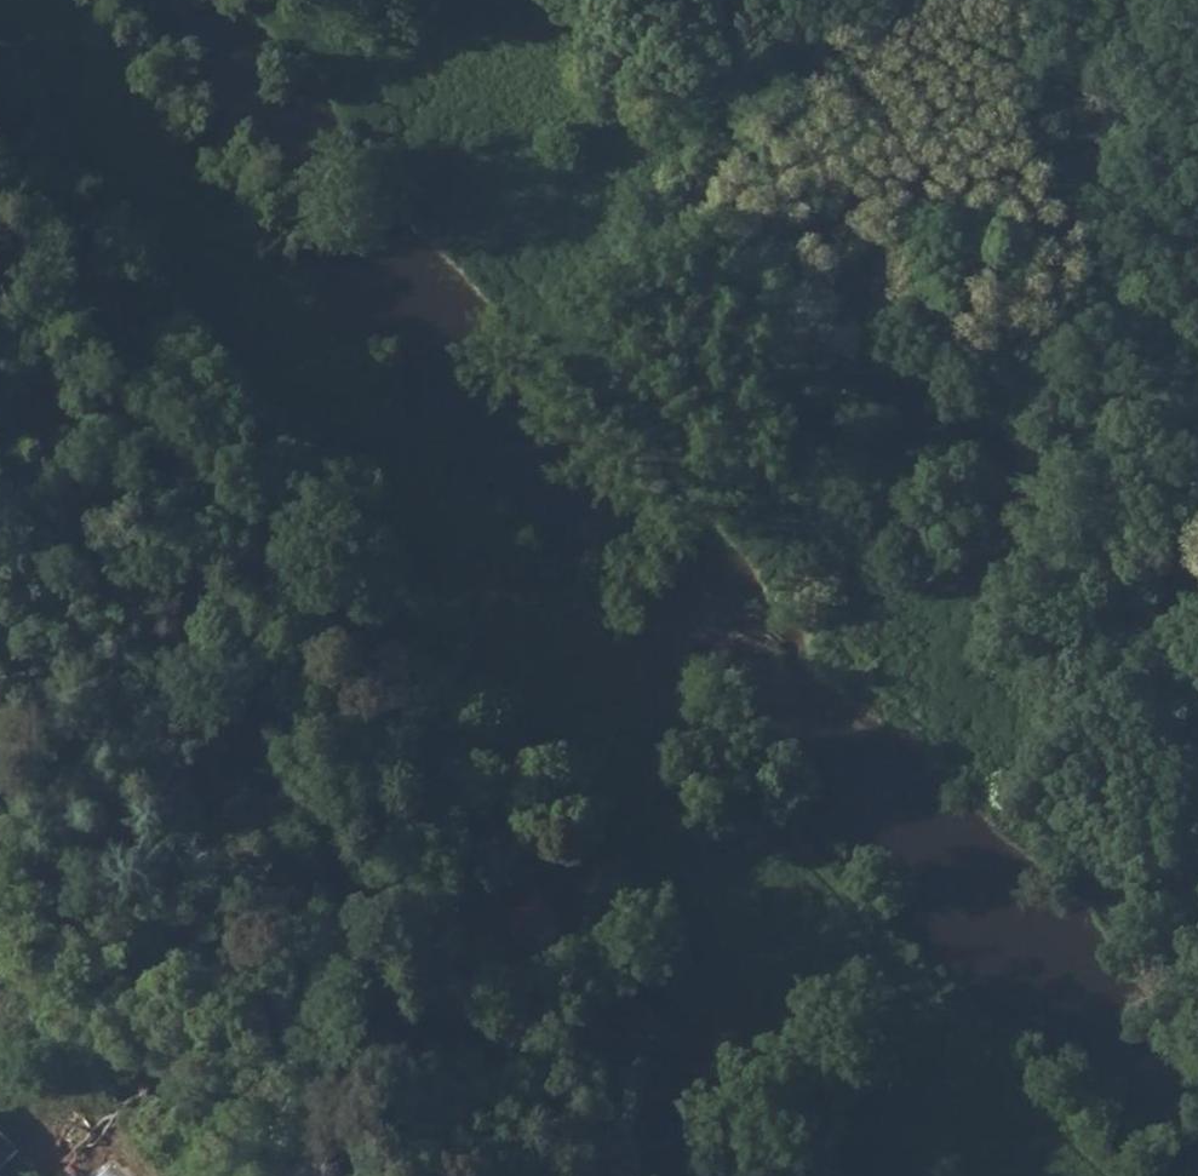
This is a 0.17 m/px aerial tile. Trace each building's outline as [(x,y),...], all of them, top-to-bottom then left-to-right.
[(20,1154),(0,1135),(0,1175),(20,1154)]
